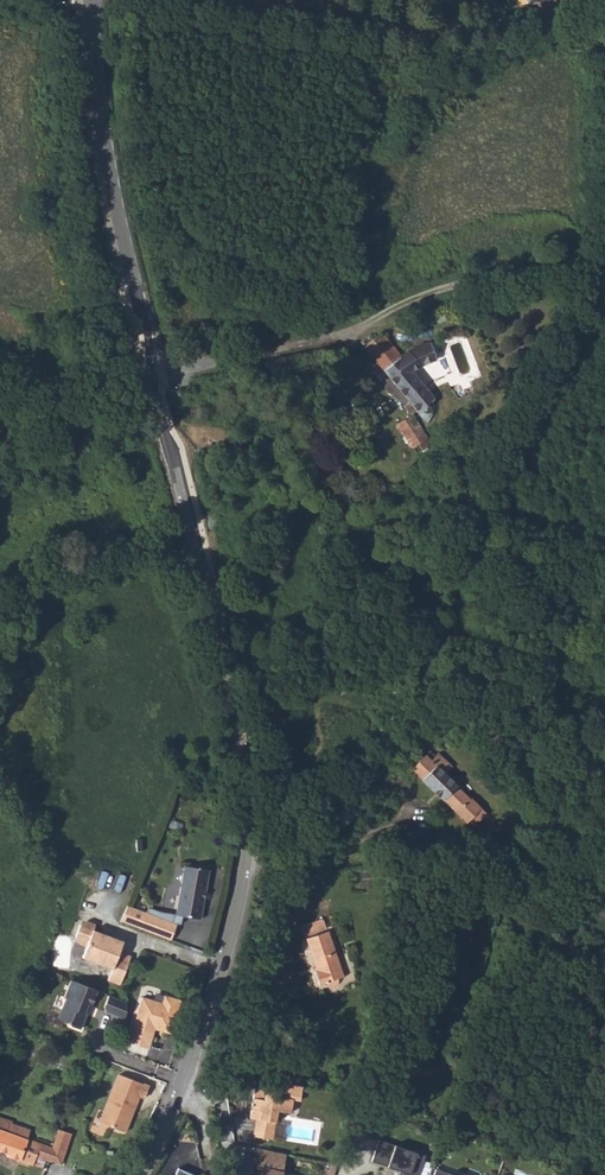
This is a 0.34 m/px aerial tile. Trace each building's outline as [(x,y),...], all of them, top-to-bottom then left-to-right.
[(364,346),(417,411),(430,401),(434,398),(412,371),(419,365),(434,358),(428,341),(406,350),(400,355),(381,332),(370,341),(364,346)] [(397,424),(412,447),(417,444),(427,437),(412,414),(397,424)] [(453,765),(439,751),(435,755),(434,753),(433,751),(431,751),(429,752),(427,754),(426,753),(412,766),(457,812),(470,798),(446,772),(453,765)] [(470,798),(457,812),(467,822),(474,814),(481,807),(472,797),(470,798)] [(481,807),(474,814),(479,819),(486,812),(481,807)] [(198,869),(173,865),(164,914),(189,919),(198,869)] [(126,907),(119,922),(169,940),(176,924),(126,907)] [(95,923),(87,920),(80,923),(75,935),(79,942),(86,945),(82,956),(112,967),(107,978),(120,983),(131,954),(119,950),(112,936),(93,928),(95,923)] [(312,969),(317,983),(325,980),(326,981),(328,983),(330,984),(332,983),(334,982),(335,979),(335,977),(341,975),(326,929),(304,936),(315,968),(312,969)] [(80,1026),(86,1011),(85,1008),(88,999),(90,1000),(92,1001),(97,987),(72,976),(64,994),(66,994),(58,1014),(69,1020),(70,1022),(80,1026)] [(126,999),(110,993),(101,1014),(103,1017),(122,1025),(123,1021),(125,1014),(126,999)] [(162,1002),(141,996),(129,1043),(149,1049),(152,1038),(147,1037),(150,1027),(155,1028),(171,1033),(180,998),(164,994),(162,1002)] [(99,1121),(124,1131),(139,1095),(144,1097),(149,1086),(119,1073),(99,1121)] [(302,1083),(281,1080),(279,1091),(259,1088),(258,1094),(253,1094),(250,1117),(256,1118),(254,1135),(274,1138),(276,1120),(272,1119),(274,1108),(291,1110),(293,1097),(300,1098),(302,1083)] [(11,1122),(12,1120),(0,1116),(0,1150),(8,1153),(7,1155),(33,1163),(36,1155),(61,1164),(72,1133),(60,1128),(53,1147),(28,1137),(8,1130),(11,1122)] [(31,1129),(11,1122),(8,1130),(28,1137),(31,1129)] [(378,1138),(372,1161),(420,1174),(426,1151),(378,1138)] [(285,1151),(260,1147),(257,1165),(258,1166),(262,1166),(261,1174),(281,1174),(285,1151)]
